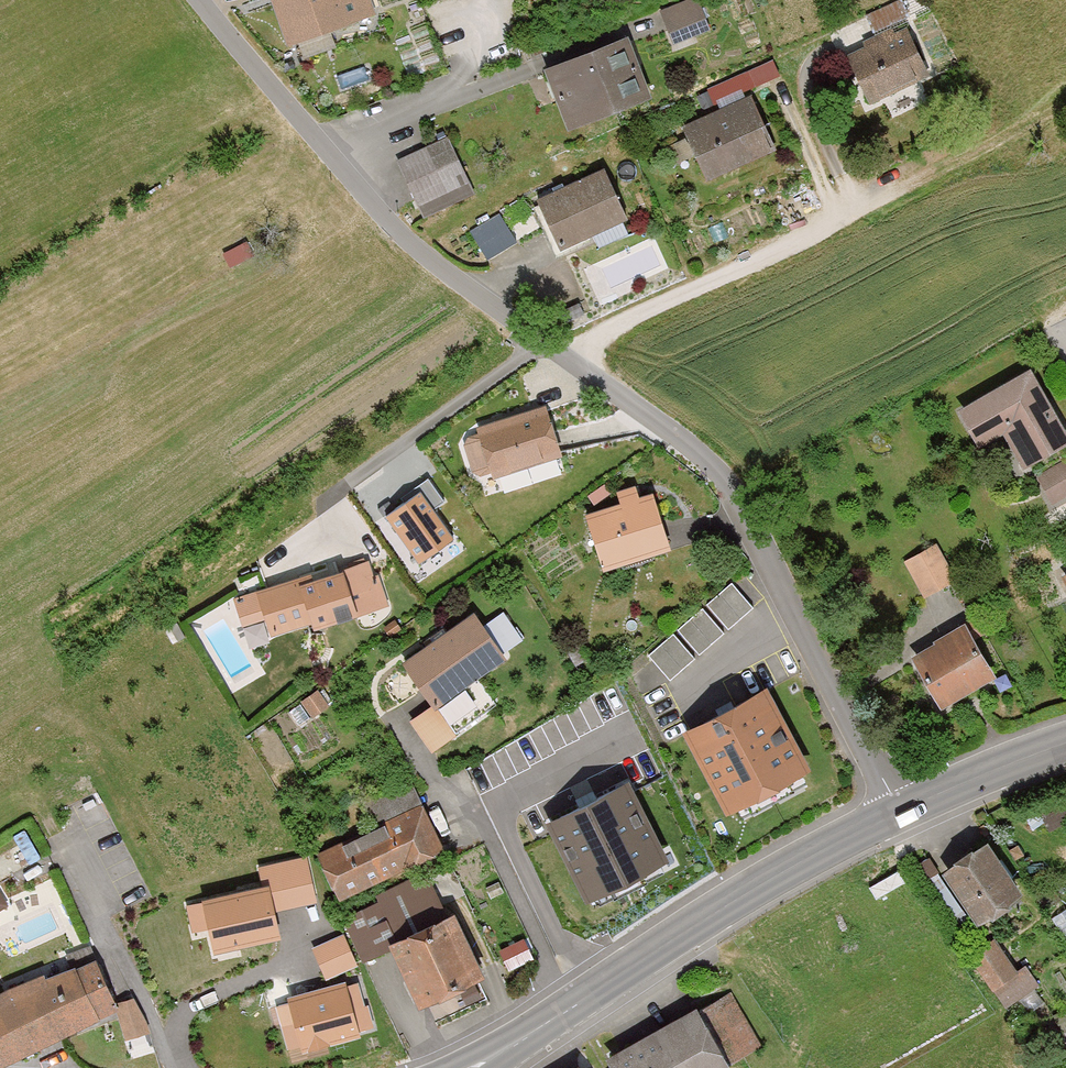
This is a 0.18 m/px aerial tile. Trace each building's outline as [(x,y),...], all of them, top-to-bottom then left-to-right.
[(374,0),(271,0),(290,46),(379,11),(374,0)] [(714,29),(703,0),(682,0),(659,9),(672,45),(714,29)] [(848,53),(870,102),(931,76),(909,26),(848,53)] [(568,127),(651,96),(629,38),(546,69),(568,127)] [(710,83),(716,99),(781,74),(775,59),(710,83)] [(701,178),(775,147),(753,93),(679,125),(701,178)] [(474,187),(450,138),(397,164),(421,213),(474,187)] [(553,251),(631,217),(607,165),(530,200),(553,251)] [(506,215),(476,233),(494,264),(525,246),(506,215)] [(1065,442),(1065,429),(1031,366),(955,408),(977,447),(1006,431),(1025,465),(1065,442)] [(501,484),(574,464),(558,406),(485,426),(501,484)] [(1065,496),(1065,459),(1037,476),(1052,504),(1065,496)] [(386,508),(419,560),(457,535),(436,502),(445,496),(433,478),(386,508)] [(680,556),(662,496),(592,516),(610,576),(680,556)] [(903,562),(922,598),(956,580),(937,543),(903,562)] [(312,628),(389,603),(379,573),(374,574),(369,558),(298,581),(296,577),(233,597),(242,626),(265,619),(270,635),(311,622),(312,628)] [(650,652),(672,677),(755,601),(732,577),(650,652)] [(435,709),(508,659),(474,610),(401,660),(435,709)] [(941,705),(996,673),(966,624),(912,656),(941,705)] [(767,690),(689,729),(731,813),(809,774),(767,690)] [(545,819),(587,898),(667,857),(625,777),(545,819)] [(339,901),(445,855),(423,804),(317,849),(339,901)] [(987,840),(940,871),(978,928),(1025,897),(987,840)] [(267,882),(202,897),(214,950),(279,936),(267,882)] [(420,1006),(490,971),(456,905),(386,940),(420,1006)] [(326,974),(360,962),(348,929),(314,941),(326,974)] [(509,962),(532,955),(527,938),(503,945),(509,962)] [(970,955),(1005,1007),(1039,984),(1025,963),(1016,969),(995,938),(970,955)] [(116,1009),(114,1002),(95,956),(45,975),(44,971),(8,987),(0,992),(0,1066),(116,1009)] [(345,980),(287,997),(302,1048),(360,1032),(345,980)] [(150,1031),(133,995),(114,1002),(116,1009),(125,1039),(150,1031)] [(735,1066),(699,1004),(606,1057),(612,1067),(733,1067),(735,1066)]
